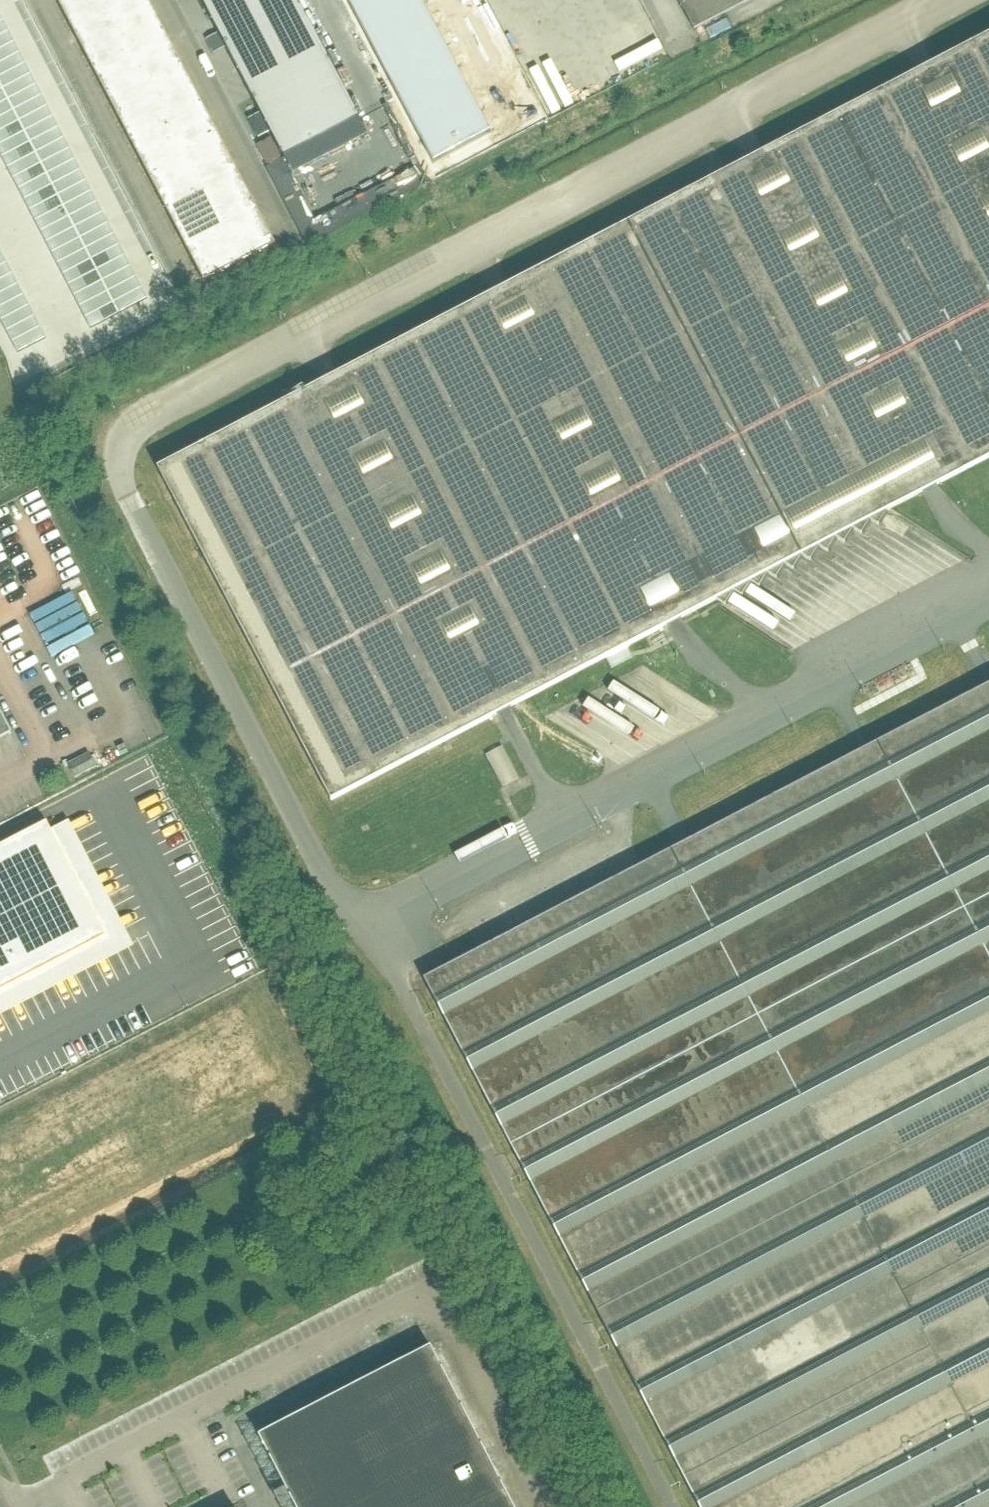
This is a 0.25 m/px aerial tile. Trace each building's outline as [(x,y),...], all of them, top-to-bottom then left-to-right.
[(205,284),(276,247),(147,0),(57,0),(205,284)] [(284,159),(360,119),(297,0),(201,0),(284,159)] [(318,17),(312,0),(302,0),(309,20),(318,17)] [(386,0),(347,0),(355,16),(386,0)] [(367,37),(425,7),(421,0),(386,0),(355,16),(367,37)] [(694,31),(724,15),(716,0),(678,0),(694,31)] [(724,15),(754,0),(716,0),(724,15)] [(436,28),(425,7),(367,37),(378,58),(436,28)] [(9,32),(4,22),(0,24),(0,37),(9,32)] [(389,80),(447,49),(436,28),(378,58),(389,80)] [(15,43),(9,32),(0,37),(0,51),(15,43)] [(887,512),(988,459),(988,36),(158,469),(332,801),(717,600),(725,606),(734,591),(742,597),(751,583),(759,588),(768,574),(776,579),(785,565),(793,570),(802,556),(811,561),(819,547),(828,552),(836,538),(844,543),(853,529),(862,534),(870,520),(879,526),(887,512)] [(0,51),(0,64),(20,54),(15,43),(0,51)] [(611,49),(620,70),(628,67),(620,46),(611,49)] [(400,101),(458,71),(447,49),(389,80),(400,101)] [(0,64),(0,78),(26,64),(20,54),(0,64)] [(26,64),(0,78),(0,84),(3,90),(31,75),(26,64)] [(458,71),(400,101),(412,122),(470,92),(458,71)] [(3,90),(8,101),(37,86),(31,75),(3,90)] [(37,86),(8,101),(14,111),(43,97),(37,86)] [(8,101),(3,90),(0,92),(0,105),(8,101)] [(412,122),(423,144),(481,113),(470,92),(412,122)] [(14,111),(20,122),(48,107),(43,97),(14,111)] [(14,111),(8,101),(0,105),(0,119),(14,111)] [(54,118),(48,107),(20,122),(25,133),(54,118)] [(14,111),(0,119),(0,132),(20,122),(14,111)] [(492,134),(481,113),(423,144),(434,165),(492,134)] [(59,129),(54,118),(25,133),(31,143),(59,129)] [(25,133),(20,122),(0,132),(0,146),(25,133)] [(59,129),(31,143),(36,154),(65,139),(59,129)] [(0,146),(0,154),(2,158),(31,143),(25,133),(0,146)] [(70,150),(65,139),(36,154),(42,165),(70,150)] [(2,158),(8,169),(36,154),(31,143),(2,158)] [(76,161),(70,150),(42,165),(47,175),(76,161)] [(42,165),(36,154),(8,169),(13,180),(42,165)] [(81,171),(76,161),(47,175),(53,186),(81,171)] [(19,190),(47,175),(42,165),(13,180),(19,190)] [(58,197),(87,182),(81,171),(53,186),(58,197)] [(47,175),(19,190),(24,201),(53,186),(47,175)] [(58,197),(64,207),(93,193),(87,182),(58,197)] [(53,186),(24,201),(30,212),(58,197),(53,186)] [(98,203),(93,193),(64,207),(70,218),(98,203)] [(36,222),(64,207),(58,197),(30,212),(36,222)] [(70,218),(75,229),(104,214),(98,203),(70,218)] [(41,233),(70,218),(64,207),(36,222),(41,233)] [(109,225),(104,214),(75,229),(81,240),(109,225)] [(41,233),(47,244),(75,229),(70,218),(41,233)] [(81,240),(86,250),(115,235),(109,225),(81,240)] [(81,240),(75,229),(47,244),(52,254),(81,240)] [(120,246),(115,235),(86,250),(92,261),(120,246)] [(81,240),(52,254),(58,265),(86,250),(81,240)] [(92,261),(97,272),(126,257),(120,246),(92,261)] [(63,276),(92,261),(86,250),(58,265),(63,276)] [(131,267),(126,257),(97,272),(103,282),(131,267)] [(63,276),(69,286),(97,272),(92,261),(63,276)] [(8,264),(0,268),(0,281),(13,275),(8,264)] [(131,267),(103,282),(109,293),(137,278),(131,267)] [(69,286),(75,297),(103,282),(97,272),(69,286)] [(0,281),(0,295),(19,285),(13,275),(0,281)] [(137,278),(109,293),(114,304),(143,289),(137,278)] [(80,308),(109,293),(103,282),(75,297),(80,308)] [(24,296),(19,285),(0,295),(0,308),(24,296)] [(114,304),(120,314),(148,299),(143,289),(114,304)] [(86,318),(114,304),(109,293),(80,308),(86,318)] [(24,296),(0,308),(0,319),(1,321),(30,307),(24,296)] [(114,304),(86,318),(91,329),(120,314),(114,304)] [(1,321),(7,332),(35,317),(30,307),(1,321)] [(12,343),(41,328),(35,317),(7,332),(12,343)] [(41,328),(12,343),(18,353),(46,339),(41,328)] [(424,980),(699,1506),(988,1506),(988,686),(424,980)] [(12,734),(0,712),(0,740),(12,734)] [(74,768),(89,758),(84,750),(69,760),(74,768)] [(107,934),(47,818),(0,842),(0,989),(107,934)] [(431,1348),(260,1437),(296,1506),(325,1506),(473,1430),(431,1348)] [(492,1451),(501,1448),(492,1422),(482,1425),(492,1451)] [(473,1430),(325,1506),(513,1506),(473,1430)]
